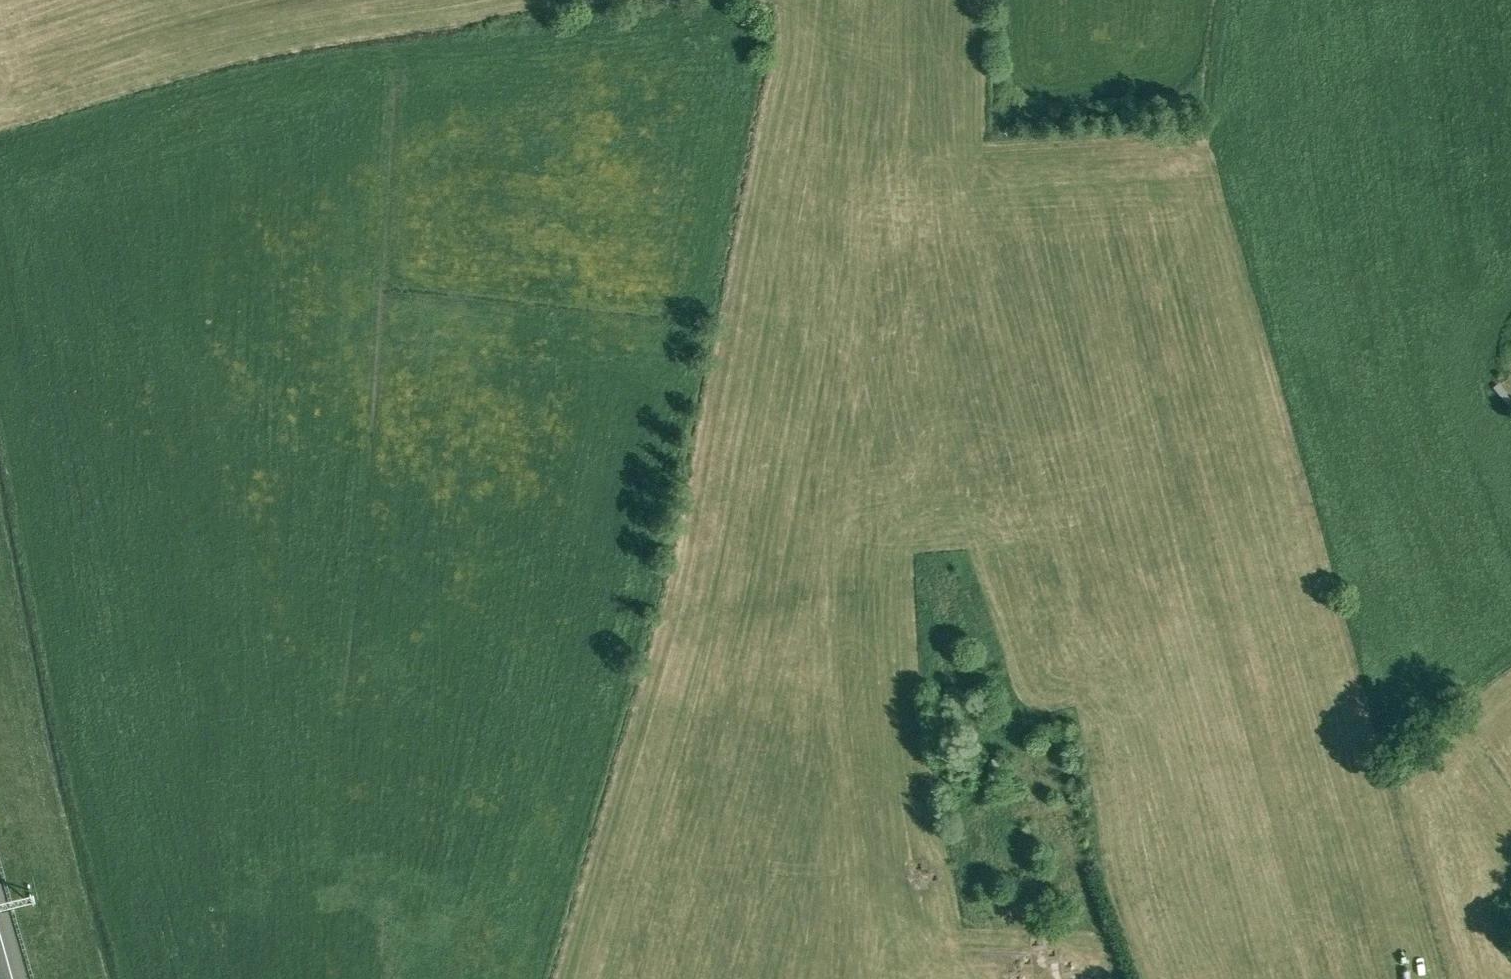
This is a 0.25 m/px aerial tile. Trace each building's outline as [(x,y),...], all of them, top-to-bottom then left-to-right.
[(1498,916),(1508,930),(1510,928),(1510,907),(1498,916)]
